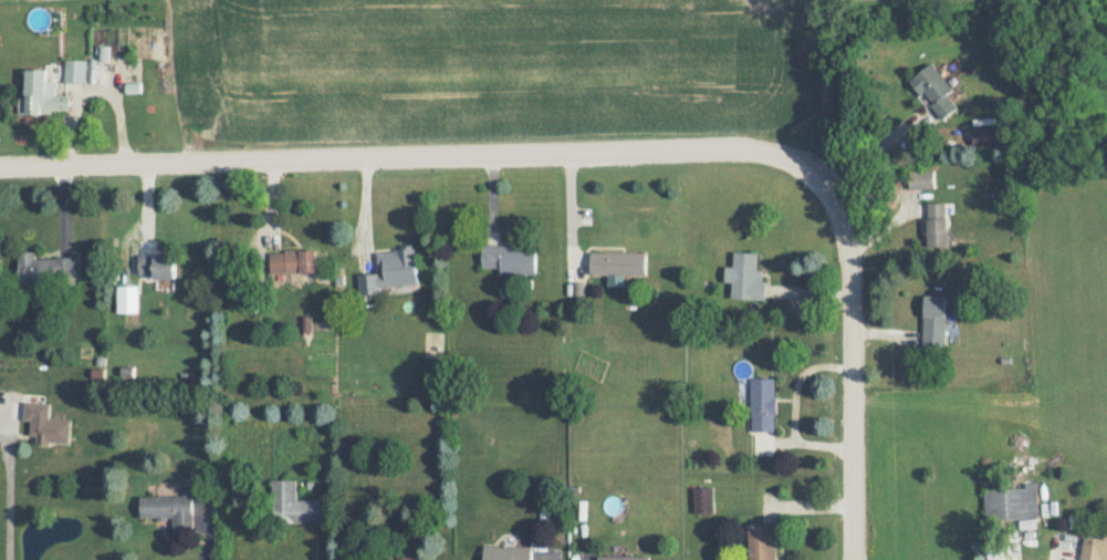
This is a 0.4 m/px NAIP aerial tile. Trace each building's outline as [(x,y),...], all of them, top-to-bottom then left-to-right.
[(87,83),(87,60),(65,59),(65,83),(87,83)] [(948,93),(953,89),(931,62),(911,79),(944,118),(958,106),(948,93)] [(25,97),(20,97),(20,112),(70,112),(69,94),(56,94),(55,69),(25,69),(25,97)] [(974,127),(974,147),(999,147),(999,127),(974,127)] [(935,170),(909,170),(909,188),(935,188),(935,170)] [(947,246),(947,202),(927,202),(927,246),(947,246)] [(536,272),(536,245),(482,245),(482,272),(536,272)] [(271,272),(317,271),(317,249),(271,250),(271,272)] [(19,251),(19,282),(76,282),(76,256),(37,256),(37,251),(19,251)] [(646,251),(591,251),(591,274),(646,274),(646,251)] [(765,299),(766,270),(757,270),(757,252),(735,251),(734,270),(726,269),(726,281),(732,281),(732,298),(765,299)] [(174,254),(139,254),(139,276),(174,276),(174,254)] [(924,349),(945,349),(945,295),(924,295),(924,349)] [(776,431),(776,377),(752,377),(752,431),(776,431)] [(71,420),(50,419),(50,404),(25,403),(24,420),(32,421),(31,443),(70,444),(71,420)] [(322,523),(322,499),(297,500),(297,479),(273,479),(273,523),(322,523)] [(985,521),(1038,521),(1038,487),(985,487),(985,521)] [(696,512),(713,512),(713,488),(696,488),(696,512)] [(193,496),(141,496),(141,518),(173,518),(173,533),(193,533),(193,496)] [(750,524),(750,559),(777,559),(777,524),(750,524)] [(1081,559),(1106,559),(1106,529),(1105,529),(1104,539),(1085,536),(1081,559)] [(533,546),(484,546),(484,559),(533,559),(533,546)]
